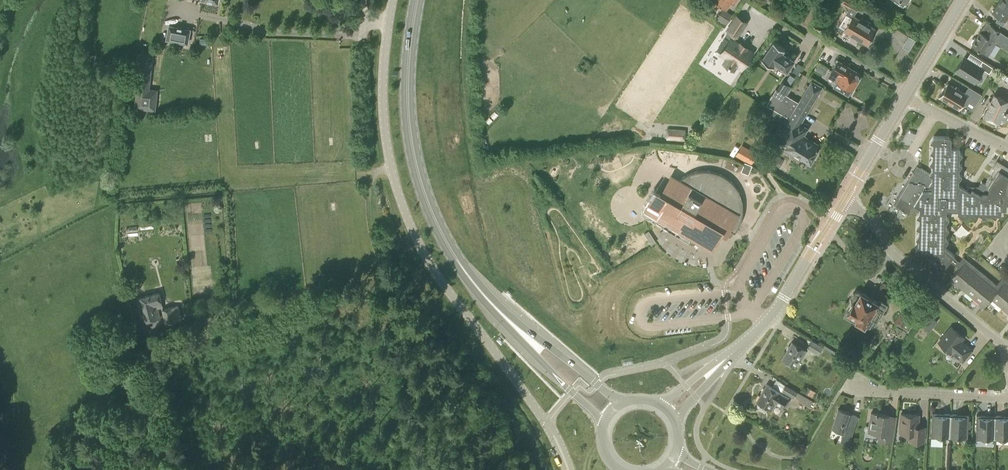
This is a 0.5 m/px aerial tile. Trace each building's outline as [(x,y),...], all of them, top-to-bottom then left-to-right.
[(736,0),(714,0),(726,8),(731,1),(734,3),(736,0)] [(854,16),(861,3),(856,0),(843,0),(841,3),(850,8),(844,17),(850,20),(844,30),(867,44),(876,29),(866,23),(868,21),(862,17),(860,20),(854,16)] [(1007,16),(1007,6),(1000,0),(992,11),(998,15),(995,20),(1003,25),(1006,20),(1006,19),(1007,16)] [(727,26),(733,15),(723,8),(717,18),(718,19),(717,20),(727,26)] [(737,36),(742,29),(732,22),(736,15),(727,29),(729,31),(726,35),(731,38),(720,54),(726,58),(723,62),(733,69),(736,65),(741,68),(752,52),(747,48),(747,47),(740,42),(740,43),(734,39),(737,36)] [(1001,31),(989,23),(986,29),(983,27),(976,38),(974,38),(972,42),(972,43),(971,45),(983,52),(988,55),(996,42),(1007,50),(1007,36),(1001,31)] [(188,43),(190,29),(169,25),(166,39),(188,43)] [(909,34),(903,45),(909,49),(916,38),(909,34)] [(787,70),(794,59),(783,51),(785,48),(773,40),(761,58),(772,65),(774,62),(787,70)] [(140,56),(134,108),(156,111),(158,89),(150,88),(153,57),(140,56)] [(979,66),(964,57),(956,71),(974,82),(983,68),(989,72),(993,67),(982,60),(979,66)] [(852,90),(860,77),(858,73),(838,60),(828,76),(852,90)] [(797,64),(792,71),(798,74),(803,66),(798,63),(797,64)] [(827,69),(819,64),(815,69),(824,74),(827,69)] [(795,107),(805,113),(821,87),(812,81),(799,102),(776,88),(772,94),(781,99),(791,106),(795,108),(795,107)] [(965,92),(948,82),(938,97),(959,109),(962,103),(965,105),(968,100),(975,105),(982,94),(969,86),(965,92)] [(799,123),(805,113),(795,107),(795,108),(791,106),(781,99),(772,94),(766,104),(789,118),(777,139),(786,145),(793,133),(801,138),(801,137),(807,128),(799,123)] [(1003,121),(1004,120),(1004,119),(1005,119),(1007,112),(1005,111),(1005,110),(1004,109),(1007,100),(993,94),(984,115),(988,117),(987,119),(994,122),(995,120),(998,122),(998,121),(999,121),(1000,122),(1001,122),(1002,121),(1003,121)] [(685,141),(686,129),(667,127),(666,140),(685,141)] [(801,138),(793,133),(786,145),(794,151),(794,155),(799,157),(802,155),(810,160),(811,158),(813,157),(816,154),(815,152),(818,147),(801,137),(801,138)] [(1007,197),(1003,195),(1007,187),(1007,169),(997,163),(985,183),(981,181),(975,191),(968,186),(967,189),(958,184),(958,180),(961,175),(959,173),(959,169),(962,164),(959,162),(959,158),(962,153),(959,151),(959,147),(951,147),(951,137),(949,136),(933,135),(930,141),(933,143),(933,147),(930,152),(932,154),(932,158),(929,162),(932,164),(932,168),(929,173),(920,167),(917,173),(913,171),(908,178),(912,181),(909,180),(895,204),(909,213),(913,207),(914,207),(913,208),(919,211),(916,216),(919,218),(919,222),(916,227),(919,229),(918,234),(916,238),(918,239),(918,244),(915,248),(918,250),(918,254),(931,255),(936,258),(934,261),(937,264),(937,267),(943,268),(954,254),(946,247),(945,247),(945,244),(948,239),(945,237),(945,233),(948,228),(945,226),(946,222),(949,217),(946,216),(946,209),(957,209),(957,213),(962,216),(964,213),(968,213),(973,216),(975,213),(979,213),(984,217),(986,214),(990,214),(995,217),(997,214),(1001,214),(1001,209),(1006,209),(1006,200),(1007,200),(1007,197)] [(700,139),(699,145),(709,147),(710,140),(700,139)] [(743,143),(738,154),(755,162),(760,151),(743,143)] [(748,174),(752,165),(745,162),(741,171),(748,174)] [(730,181),(725,177),(720,174),(714,172),(708,171),(701,171),(695,172),(689,174),(684,177),(679,180),(671,176),(661,194),(656,191),(645,209),(712,248),(721,231),(726,234),(729,229),(735,232),(738,228),(740,222),(742,216),(742,210),(742,203),(740,197),(738,191),(734,186),(730,181)] [(964,223),(956,230),(963,237),(971,230),(964,223)] [(651,245),(656,242),(650,232),(645,234),(651,245)] [(953,256),(950,260),(959,267),(950,278),(984,307),(991,298),(1007,313),(1007,280),(1003,276),(996,284),(963,256),(959,261),(953,256)] [(856,319),(870,328),(874,321),(877,322),(887,304),(879,299),(877,301),(861,291),(860,292),(858,291),(854,292),(851,297),(852,301),(853,302),(845,316),(854,322),(856,319)] [(142,322),(160,317),(158,308),(163,307),(161,300),(162,300),(159,292),(136,298),(142,322)] [(166,323),(182,319),(178,305),(162,309),(166,323)] [(909,330),(914,320),(899,312),(894,322),(909,330)] [(922,325),(929,331),(938,321),(930,315),(922,325)] [(962,360),(971,349),(960,340),(963,337),(951,327),(938,342),(951,352),(951,351),(962,360)] [(818,354),(823,346),(812,339),(807,348),(818,354)] [(801,360),(807,350),(791,341),(781,358),(795,366),(799,359),(801,360)] [(782,407),(789,396),(766,383),(756,401),(757,402),(756,403),(757,407),(763,411),(766,410),(767,408),(771,410),(775,404),(782,407)] [(785,384),(782,391),(794,398),(798,392),(786,385),(785,384)] [(801,403),(809,408),(813,401),(802,395),(798,401),(801,403)] [(849,444),(858,415),(850,413),(850,412),(838,408),(832,428),(843,432),(840,441),(849,444)] [(892,441),(896,415),(871,412),(868,431),(879,433),(878,439),(892,441)] [(949,437),(950,413),(932,412),(931,436),(949,437)] [(924,441),(925,426),(918,426),(919,414),(901,413),(900,432),(910,433),(909,440),(924,441)] [(950,413),(949,437),(967,438),(968,427),(970,427),(971,419),(968,419),(969,414),(950,413)] [(994,439),(995,415),(976,414),(976,439),(994,439)] [(994,439),(1007,439),(1007,415),(995,415),(994,439)]
